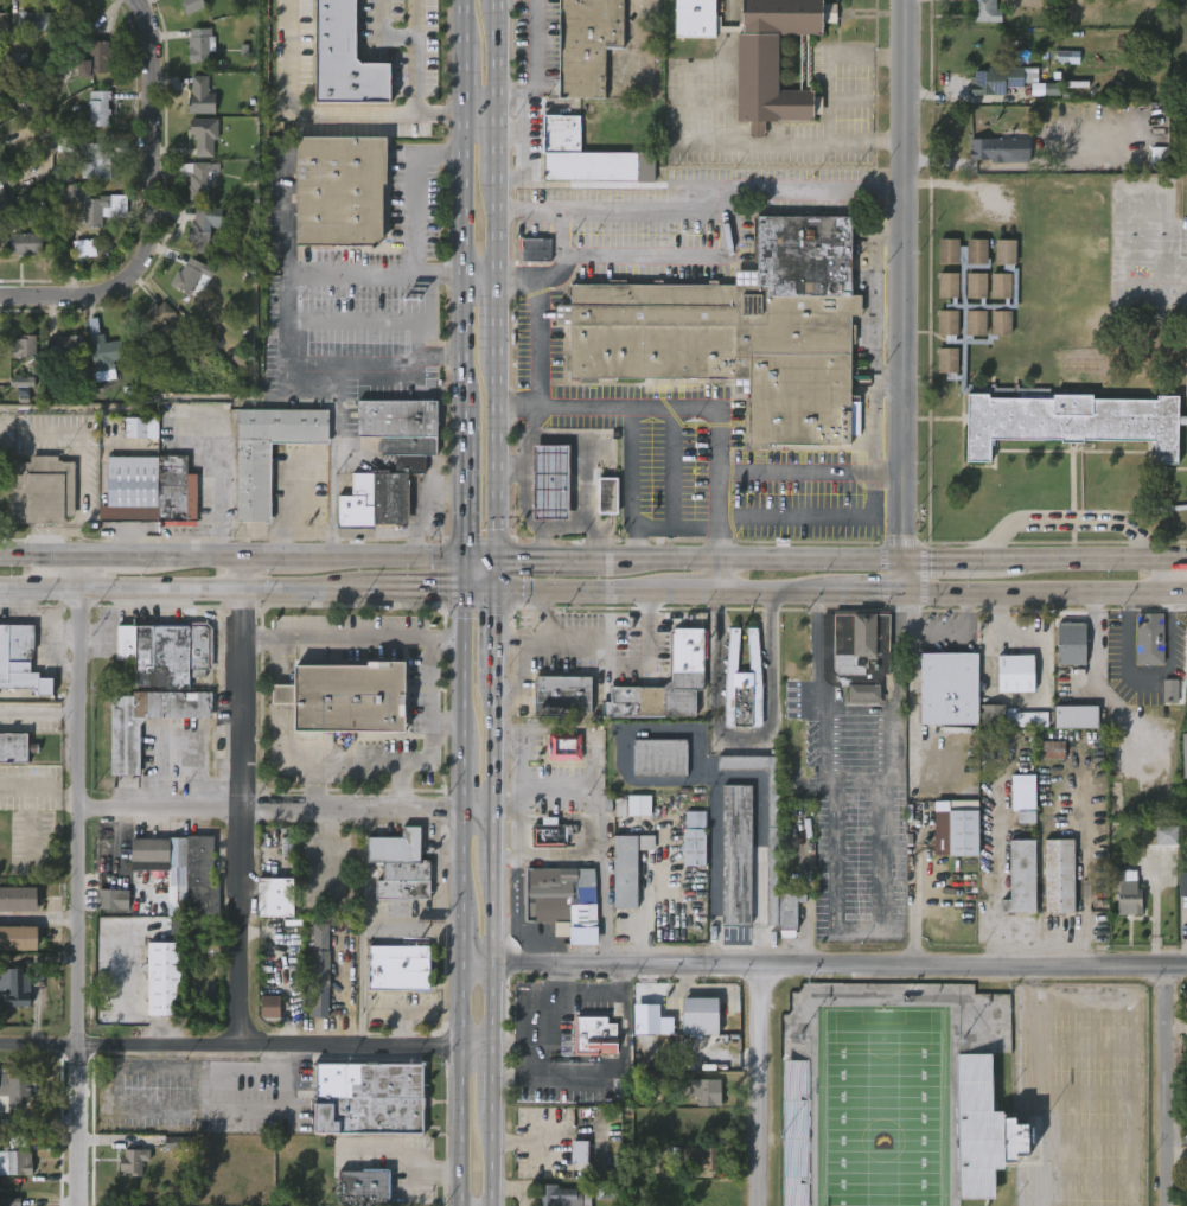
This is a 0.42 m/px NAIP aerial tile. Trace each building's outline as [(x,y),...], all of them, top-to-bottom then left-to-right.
[(183,2),(181,0),(203,0),(206,8),(186,17),(181,4),(183,2)] [(313,101),(314,0),(356,0),(356,58),(390,59),(390,102),(313,101)] [(557,95),(558,0),(624,0),(624,50),(606,50),(605,96),(557,95)] [(675,37),(675,0),(716,0),(716,15),(720,15),(720,26),(742,26),(742,0),(823,0),(823,4),(838,4),(838,21),(824,21),(824,33),(810,33),(809,91),(815,91),(813,97),(823,96),(823,114),(812,114),(812,120),(776,120),(776,123),(766,123),(766,136),(751,136),(751,123),(735,122),(736,32),(716,32),(716,37),(675,37)] [(969,11),(969,0),(994,0),(994,11),(1008,11),(1007,19),(998,19),(998,24),(968,24),(968,11),(969,11)] [(50,13),(49,30),(18,28),(19,12),(50,13)] [(210,28),(210,36),(216,36),(215,52),(210,52),(210,62),(190,62),(190,36),(192,36),(192,27),(210,28)] [(108,40),(108,47),(110,47),(110,62),(107,62),(107,72),(92,71),(92,77),(77,77),(77,59),(89,60),(89,51),(88,51),(89,40),(108,40)] [(1079,64),(1079,51),(1056,52),(1056,64),(1079,64)] [(27,53),(9,53),(10,71),(27,70),(27,53)] [(1025,82),(1025,88),(1006,88),(1006,95),(971,95),(970,77),(975,77),(975,71),(990,71),(990,68),(1039,68),(1039,82),(1025,82)] [(208,75),(208,92),(215,92),(215,113),(189,113),(189,97),(191,97),(192,75),(208,75)] [(1060,90),(1060,97),(1029,97),(1029,84),(1070,83),(1070,90),(1060,90)] [(108,102),(108,126),(89,125),(88,90),(110,90),(110,102),(108,102)] [(581,116),(581,152),(615,152),(615,157),(658,154),(658,180),(543,181),(543,115),(581,116)] [(217,120),(217,139),(213,140),(213,158),(196,158),(196,140),(193,140),(193,134),(189,134),(191,119),(217,120)] [(298,247),(295,247),(295,136),(385,138),(385,186),(382,186),(382,237),(374,248),(298,247)] [(72,152),(73,138),(58,137),(58,152),(72,152)] [(1001,140),(1001,165),(988,165),(988,161),(969,161),(969,140),(1001,140)] [(109,143),(109,151),(111,151),(111,155),(109,155),(110,178),(84,177),(84,143),(109,143)] [(211,171),(211,199),(192,199),(192,172),(181,172),(181,162),(222,162),(222,171),(211,171)] [(11,205),(0,211),(0,184),(11,205)] [(47,212),(31,221),(20,197),(36,190),(47,212)] [(110,196),(110,209),(102,209),(102,228),(83,228),(83,206),(82,206),(82,203),(83,203),(83,199),(101,199),(101,196),(110,196)] [(221,208),(219,231),(209,230),(209,241),(187,240),(189,226),(193,228),(194,206),(221,208)] [(851,270),(851,295),(862,295),(862,315),(851,315),(851,326),(857,326),(856,344),(851,344),(851,396),(864,396),(863,436),(851,436),(851,446),(751,445),(751,439),(747,439),(747,398),(751,398),(751,393),(735,393),(736,379),(728,379),(728,383),(709,383),(709,379),(598,378),(598,384),(580,383),(580,378),(570,378),(570,372),(566,372),(566,353),(570,353),(570,327),(555,327),(555,304),(570,304),(570,296),(568,296),(568,287),(572,285),(572,280),(581,280),(581,285),(610,285),(610,280),(627,280),(627,285),(655,285),(655,280),(664,280),(664,285),(709,285),(709,280),(720,280),(720,286),(735,286),(735,270),(758,270),(758,216),(851,217),(851,270)] [(42,234),(42,254),(38,254),(38,256),(24,256),(24,254),(9,253),(11,234),(42,234)] [(551,261),(521,261),(521,238),(551,238),(551,261)] [(97,256),(95,239),(73,241),(75,258),(97,256)] [(959,264),(939,263),(939,240),(959,240),(959,264)] [(988,264),(968,264),(968,240),(988,240),(988,264)] [(1017,241),(1016,266),(996,264),(996,240),(1017,241)] [(190,256),(206,266),(190,294),(172,283),(171,281),(176,274),(178,270),(180,272),(190,256)] [(958,298),(938,298),(939,273),(959,273),(958,298)] [(988,299),(966,298),(968,273),(988,274),(988,299)] [(1013,274),(1011,299),(991,299),(991,274),(1013,274)] [(168,300),(180,314),(154,336),(140,319),(159,302),(161,306),(168,300)] [(939,336),(938,336),(938,311),(958,311),(958,336),(939,336)] [(987,336),(966,336),(966,311),(987,311),(987,336)] [(1011,337),(991,337),(991,311),(1013,312),(1011,337)] [(97,317),(98,333),(103,333),(104,340),(122,339),(125,360),(97,363),(96,353),(90,353),(87,318),(97,317)] [(34,359),(9,358),(9,338),(17,338),(17,336),(34,336),(34,359)] [(82,337),(82,355),(79,355),(79,362),(72,362),(72,355),(46,353),(46,339),(58,339),(58,337),(82,337)] [(958,374),(938,374),(938,349),(958,349),(958,374)] [(34,378),(11,377),(11,387),(34,388),(34,378)] [(1181,417),(1186,418),(1186,427),(1181,427),(1180,466),(1156,466),(1156,448),(1154,448),(1154,444),(1085,442),(1085,445),(1062,445),(1062,442),(991,441),(991,464),(968,464),(969,395),(990,395),(990,398),(1054,400),(1054,395),(1095,396),(1095,400),(1160,401),(1160,397),(1182,397),(1181,417)] [(436,402),(436,457),(426,457),(426,474),(410,474),(410,525),(376,525),(376,530),(338,530),(338,497),(353,497),(353,474),(397,474),(397,455),(383,455),(383,439),(358,439),(358,401),(436,402)] [(269,523),(238,523),(238,410),(327,410),(327,445),(269,444),(269,523)] [(146,439),(125,439),(125,417),(157,417),(157,434),(146,435),(146,439)] [(569,521),(534,521),(532,446),(568,446),(569,521)] [(57,455),(57,461),(74,462),(72,517),(64,517),(64,523),(26,523),(26,516),(11,516),(11,462),(30,462),(30,455),(57,455)] [(186,457),(186,477),(194,477),(193,524),(98,523),(98,508),(106,508),(107,457),(186,457)] [(601,512),(598,512),(599,477),(618,477),(618,512),(601,512)] [(1135,510),(1186,505),(1186,510),(1136,515),(1135,510)] [(889,674),(838,674),(832,669),(834,608),(891,608),(889,674)] [(1162,613),(1162,664),(1135,664),(1135,628),(1132,630),(1132,623),(1134,623),(1134,613),(1162,613)] [(211,623),(211,669),(206,669),(206,677),(190,677),(189,691),(211,691),(210,719),(145,716),(139,725),(139,776),(110,774),(110,696),(132,696),(132,691),(134,691),(135,659),(116,658),(116,625),(190,626),(190,623),(211,623)] [(1059,664),(1058,664),(1058,623),(1086,623),(1085,664),(1059,664)] [(37,688),(0,687),(0,624),(32,624),(32,651),(30,651),(28,671),(37,671),(37,678),(52,678),(52,695),(36,695),(37,688)] [(696,716),(602,715),(602,700),(611,700),(611,685),(660,687),(670,677),(671,632),(674,632),(674,627),(703,627),(702,689),(696,689),(696,716)] [(757,627),(761,693),(761,725),(759,727),(727,726),(725,723),(725,679),(729,627),(740,627),(736,671),(749,671),(747,627),(757,627)] [(978,652),(979,704),(1003,704),(1003,725),(921,723),(921,652),(978,652)] [(1035,691),(998,691),(997,655),(1034,655),(1035,691)] [(404,659),(404,729),(298,729),(298,702),(279,702),(273,702),(273,683),(281,684),(293,684),(293,663),(366,664),(366,658),(404,659)] [(592,712),(535,712),(535,676),(591,676),(592,712)] [(1178,680),(1163,680),(1163,704),(1179,703),(1178,680)] [(880,684),(880,696),(882,696),(882,702),(849,702),(849,684),(880,684)] [(1095,727),(1052,727),(1052,706),(1095,706),(1095,727)] [(1007,713),(1007,728),(1048,727),(1048,713),(1007,713)] [(569,726),(569,733),(582,733),(582,759),(549,759),(550,734),(557,734),(559,725),(569,726)] [(26,762),(0,762),(0,732),(26,733),(26,734),(26,744),(37,744),(37,753),(26,753),(26,762)] [(687,776),(633,776),(634,739),(687,740),(687,776)] [(1064,760),(1065,742),(1046,742),(1046,750),(1042,750),(1041,759),(1064,760)] [(778,755),(778,894),(805,894),(805,902),(796,902),(796,938),(780,938),(780,930),(778,930),(778,925),(767,925),(767,771),(719,771),(717,757),(778,755)] [(1020,823),(1008,823),(1008,810),(1009,810),(1010,774),(1034,776),(1033,823),(1020,823)] [(747,925),(717,924),(720,786),(749,786),(747,925)] [(651,816),(627,816),(627,796),(651,796),(651,816)] [(964,802),(964,811),(976,811),(976,857),(932,855),(932,802),(964,802)] [(706,866),(682,866),(682,829),(687,829),(687,811),(706,811),(706,866)] [(554,818),(554,825),(576,825),(576,835),(566,835),(566,848),(529,847),(529,825),(540,825),(540,817),(554,818)] [(1156,826),(1156,845),(1177,846),(1177,827),(1156,826)] [(419,827),(419,862),(429,862),(430,898),(375,899),(375,881),(383,880),(383,862),(368,862),(368,837),(402,837),(402,827),(419,827)] [(212,836),(212,886),(217,886),(217,913),(184,912),(184,915),(166,915),(166,870),(130,870),(130,838),(166,838),(166,837),(186,837),(186,835),(212,836)] [(615,908),(614,908),(613,836),(656,835),(656,850),(636,850),(637,907),(615,908)] [(282,857),(296,856),(295,838),(281,839),(282,857)] [(1074,912),(1046,912),(1045,840),(1074,838),(1074,912)] [(1002,913),(1002,900),(1011,900),(1010,841),(1035,840),(1036,912),(1002,913)] [(559,869),(559,881),(572,881),(570,939),(557,939),(557,915),(515,917),(515,868),(559,869)] [(1180,868),(1186,869),(1186,897),(1179,896),(1180,868)] [(1135,873),(1135,882),(1138,882),(1138,889),(1140,889),(1140,913),(1115,914),(1112,870),(1135,870),(1135,873)] [(293,915),(257,914),(257,878),(293,879),(293,915)] [(33,911),(0,910),(0,886),(33,887),(33,911)] [(125,891),(123,911),(101,910),(102,904),(100,904),(102,889),(125,891)] [(596,904),(598,930),(579,930),(577,913),(573,913),(573,904),(596,904)] [(38,951),(38,927),(0,927),(0,950),(38,951)] [(28,966),(0,966),(0,943),(31,943),(28,966)] [(184,944),(184,1015),(148,1015),(148,976),(148,944),(184,944)] [(429,946),(429,991),(369,990),(369,946),(429,946)] [(326,1016),(307,1016),(308,951),(327,951),(326,1016)] [(32,971),(32,994),(34,994),(34,1008),(15,1008),(15,1013),(2,1012),(2,995),(7,995),(7,975),(13,975),(13,970),(32,970),(32,971)] [(281,997),(261,996),(261,1018),(280,1018),(281,997)] [(719,1035),(718,999),(683,999),(683,1035),(719,1035)] [(605,1015),(605,1022),(617,1022),(615,1053),(573,1054),(573,1014),(605,1015)] [(960,1200),(995,1198),(994,1170),(1004,1170),(1004,1163),(1016,1162),(1016,1156),(1028,1156),(1028,1125),(1015,1125),(1015,1119),(1003,1119),(1003,1112),(993,1112),(992,1054),(956,1055),(960,1200)] [(420,1096),(420,1131),(308,1131),(308,1102),(313,1102),(313,1097),(311,1097),(312,1063),(420,1064),(420,1096)] [(9,1112),(0,1113),(0,1068),(8,1068),(8,1073),(32,1073),(32,1078),(37,1078),(37,1091),(32,1091),(32,1097),(21,1097),(21,1108),(9,1108),(9,1112)] [(697,1077),(697,1079),(720,1079),(720,1105),(697,1104),(697,1096),(685,1096),(685,1077),(697,1077)] [(602,1132),(604,1154),(594,1153),(594,1141),(588,1141),(587,1163),(570,1162),(572,1141),(586,1142),(586,1131),(602,1132)] [(714,1169),(677,1168),(677,1146),(714,1146),(714,1169)] [(30,1149),(30,1151),(34,1151),(34,1173),(0,1173),(0,1150),(30,1149)] [(141,1161),(141,1176),(130,1176),(130,1174),(117,1174),(119,1150),(149,1149),(149,1161),(141,1161)] [(387,1204),(338,1204),(338,1172),(387,1169),(387,1204)] [(588,1192),(588,1205),(535,1205),(535,1202),(531,1202),(531,1195),(535,1195),(535,1183),(555,1183),(555,1187),(573,1187),(573,1192),(588,1192)] [(0,1198),(0,1205),(20,1205),(20,1198),(0,1198)]
